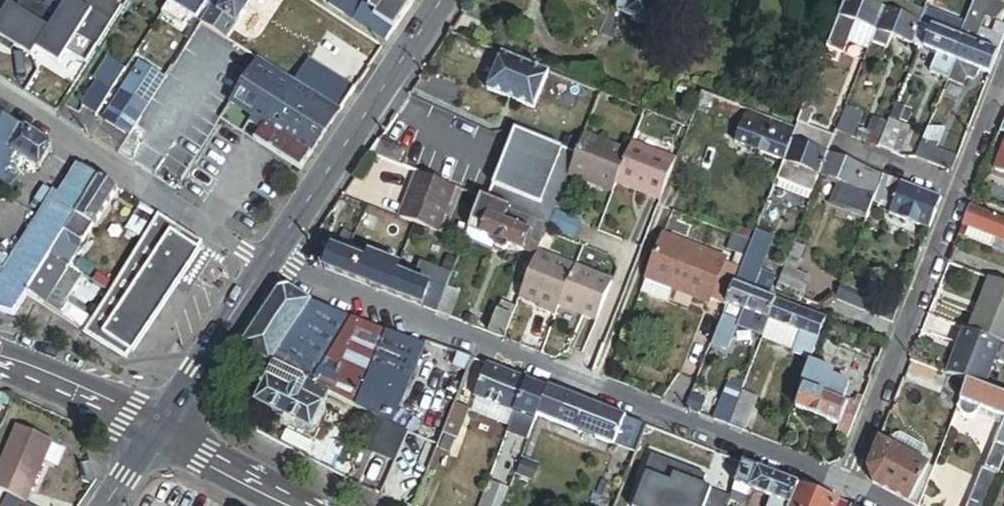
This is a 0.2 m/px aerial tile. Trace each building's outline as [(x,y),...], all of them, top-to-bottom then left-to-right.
[(162,14),(180,26),(186,16),(195,22),(206,5),(199,0),(171,0),(162,14)] [(206,5),(195,22),(200,25),(217,0),(209,0),(206,5)] [(235,26),(216,14),(224,2),(221,0),(217,0),(200,25),(225,41),(235,26)] [(224,2),(216,14),(235,26),(251,0),(221,0),(224,2)] [(368,9),(352,0),(331,0),(327,7),(385,44),(414,0),(374,0),(368,9)] [(658,0),(597,0),(618,9),(614,17),(623,21),(622,23),(644,32),(658,0)] [(884,10),(860,0),(845,0),(826,47),(842,54),(846,45),(855,22),(876,30),(884,10)] [(893,0),(860,0),(884,10),(917,23),(921,11),(893,0)] [(963,30),(976,35),(975,39),(980,41),(981,37),(998,44),(994,54),(997,55),(1003,40),(980,30),(991,2),(988,0),(975,0),(963,30)] [(912,45),(920,24),(917,23),(884,10),(876,30),(870,43),(889,50),(894,37),(912,45)] [(963,30),(924,14),(920,24),(959,40),(963,30)] [(876,30),(855,22),(846,45),(867,53),(870,43),(876,30)] [(959,40),(920,24),(912,45),(937,55),(956,62),(964,42),(959,40)] [(976,35),(963,30),(959,40),(964,42),(994,54),(998,44),(981,37),(980,41),(975,39),(976,35)] [(997,55),(994,54),(964,42),(956,62),(948,82),(962,88),(966,79),(972,81),(977,77),(978,72),(988,76),(997,55)] [(535,110),(550,73),(503,54),(496,72),(488,69),(486,75),(494,78),(488,92),(535,110)] [(956,62),(937,55),(929,74),(948,82),(956,62)] [(109,95),(125,71),(108,59),(92,84),(94,86),(109,95)] [(338,114),(353,91),(307,61),(292,84),(338,114)] [(269,93),(280,77),(257,62),(246,78),(269,93)] [(102,121),(127,138),(164,80),(139,64),(102,121)] [(338,114),(292,84),(280,77),(269,93),(277,98),(327,131),(338,114)] [(269,93),(246,78),(225,111),(229,114),(256,131),(269,110),(277,98),(269,93)] [(80,108),(95,118),(109,95),(95,86),(80,108)] [(731,124),(738,106),(701,92),(694,109),(731,124)] [(319,143),(327,131),(277,98),(269,110),(319,143)] [(859,113),(845,107),(836,131),(850,137),(859,113)] [(796,129),(794,128),(746,109),(733,143),(782,162),(791,140),(796,129)] [(299,174),(319,143),(269,110),(256,131),(260,134),(254,144),(299,174)] [(229,114),(225,111),(218,121),(222,124),(229,114)] [(812,115),(801,111),(794,128),(796,129),(791,140),(827,154),(834,137),(807,126),(812,115)] [(8,158),(12,151),(24,130),(0,114),(0,174),(8,158)] [(907,130),(888,122),(877,148),(897,156),(907,130)] [(51,147),(24,130),(12,151),(30,163),(38,168),(51,147)] [(944,132),(926,131),(921,143),(936,149),(944,132)] [(567,179),(576,156),(515,133),(488,203),(536,222),(548,227),(567,179)] [(628,155),(583,138),(576,156),(567,179),(612,197),(615,187),(628,155)] [(827,154),(791,140),(782,162),(776,179),(814,194),(821,176),(829,155),(827,154)] [(405,152),(379,142),(371,154),(399,166),(405,152)] [(936,149),(921,143),(915,157),(950,173),(956,159),(936,149)] [(673,163),(631,146),(628,155),(615,187),(658,204),(660,196),(671,170),(673,163)] [(994,173),(1003,177),(1003,147),(994,173)] [(30,163),(12,151),(8,158),(26,170),(30,163)] [(883,176),(829,155),(821,176),(842,185),(834,205),(867,218),(873,203),(883,176)] [(98,178),(79,166),(59,197),(51,211),(70,223),(98,178)] [(687,176),(671,170),(660,196),(676,202),(687,176)] [(438,233),(456,189),(420,175),(402,219),(438,233)] [(928,230),(941,199),(883,176),(873,203),(891,210),(889,215),(928,230)] [(116,190),(98,178),(70,223),(63,234),(81,246),(116,190)] [(11,316),(25,295),(50,255),(63,234),(70,223),(51,211),(59,197),(53,193),(9,263),(0,260),(0,312),(11,316)] [(536,222),(488,203),(482,200),(470,231),(484,236),(496,241),(494,246),(496,250),(501,252),(506,251),(508,246),(524,252),(525,251),(536,222)] [(153,214),(140,205),(124,230),(138,239),(153,214)] [(969,208),(959,234),(991,247),(994,239),(1003,242),(1003,222),(969,208)] [(580,223),(557,214),(551,228),(575,237),(580,223)] [(201,245),(158,217),(92,320),(84,332),(127,359),(131,354),(133,356),(199,252),(197,251),(201,245)] [(538,253),(548,227),(536,222),(525,251),(537,255),(538,253)] [(484,236),(470,231),(466,241),(480,246),(484,236)] [(772,238),(756,232),(752,243),(751,246),(767,253),(772,238)] [(63,234),(50,255),(68,266),(81,246),(63,234)] [(752,243),(732,235),(726,252),(745,259),(751,246),(752,243)] [(662,237),(639,295),(665,305),(670,292),(707,306),(709,302),(726,309),(735,286),(741,272),(723,265),(725,261),(662,237)] [(759,272),(767,253),(751,246),(745,259),(741,272),(735,286),(767,299),(775,279),(759,272)] [(806,250),(795,246),(779,287),(803,296),(809,280),(797,276),(806,250)] [(335,250),(327,270),(417,305),(424,285),(414,281),(399,275),(402,267),(371,255),(368,263),(335,250)] [(559,307),(574,269),(574,267),(538,253),(537,255),(522,294),(541,302),(540,306),(539,309),(556,316),(559,307)] [(50,255),(25,295),(43,306),(68,266),(50,255)] [(431,267),(421,263),(414,281),(424,285),(431,267)] [(68,266),(43,306),(56,315),(64,303),(59,300),(77,272),(68,266)] [(431,267),(424,285),(417,305),(437,313),(447,289),(452,275),(431,267)] [(559,307),(597,322),(612,283),(574,269),(559,307)] [(105,290),(110,283),(99,276),(94,283),(105,290)] [(989,281),(969,333),(999,345),(1003,347),(1003,287),(989,281)] [(777,302),(767,299),(735,286),(726,309),(725,312),(730,313),(732,308),(743,312),(770,322),(777,302)] [(869,298),(841,287),(835,302),(863,313),(869,298)] [(394,424),(424,346),(311,302),(291,289),(278,290),(239,350),(274,366),(329,393),(376,415),(388,421),(394,424)] [(437,313),(451,318),(460,294),(447,289),(437,313)] [(522,294),(520,299),(540,306),(541,302),(522,294)] [(870,299),(864,314),(892,325),(898,310),(870,299)] [(825,321),(777,302),(770,322),(801,334),(817,341),(825,321)] [(64,303),(56,315),(84,332),(92,320),(64,303)] [(504,340),(516,310),(502,305),(490,334),(504,340)] [(770,322),(743,312),(736,330),(762,340),(770,322)] [(801,334),(770,322),(762,340),(762,341),(793,353),(801,334)] [(969,333),(964,331),(946,375),(967,384),(982,389),(999,345),(969,333)] [(817,341),(801,334),(793,353),(810,360),(817,341)] [(621,353),(603,346),(593,374),(610,381),(621,353)] [(946,375),(910,361),(903,377),(937,390),(941,388),(946,375)] [(526,380),(486,364),(473,398),(476,398),(478,399),(475,407),(510,420),(513,413),(526,380)] [(329,393),(274,366),(256,402),(311,429),(329,393)] [(834,375),(809,366),(800,390),(806,391),(797,414),(837,429),(835,434),(848,438),(860,405),(857,403),(855,410),(848,407),(846,412),(841,410),(850,386),(833,379),(834,375)] [(547,387),(526,380),(513,413),(534,421),(536,415),(547,387)] [(967,384),(957,410),(959,416),(967,420),(975,416),(978,408),(1003,419),(1003,398),(982,389),(967,384)] [(645,425),(547,387),(536,415),(576,430),(577,427),(596,434),(595,437),(635,452),(636,449),(645,425)] [(714,421),(729,427),(738,404),(743,393),(727,387),(714,421)] [(739,405),(738,404),(729,427),(745,433),(758,400),(743,394),(739,405)] [(475,407),(478,399),(476,398),(470,412),(508,427),(510,420),(475,407)] [(705,405),(691,400),(687,411),(701,416),(705,405)] [(470,409),(456,404),(447,427),(461,433),(470,409)] [(534,421),(513,413),(510,420),(508,427),(506,433),(526,441),(534,421)] [(388,421),(376,415),(362,447),(374,453),(388,421)] [(411,432),(394,424),(388,421),(374,453),(398,463),(411,432)] [(19,426),(0,470),(0,489),(27,505),(54,441),(19,426)] [(901,431),(896,432),(889,446),(878,440),(866,471),(873,483),(908,503),(928,467),(921,463),(928,450),(926,444),(901,431)] [(1003,459),(1003,449),(1000,447),(996,446),(989,465),(1000,469),(1003,459)] [(650,454),(643,474),(645,475),(633,505),(723,505),(727,496),(708,488),(705,496),(697,493),(700,485),(704,475),(650,454)] [(537,464),(523,459),(517,475),(531,480),(537,464)] [(742,462),(727,499),(741,504),(748,490),(769,497),(766,505),(788,505),(797,484),(742,462)] [(1000,469),(989,465),(984,463),(967,505),(985,505),(1000,469)] [(934,470),(928,467),(908,503),(914,505),(919,505),(934,470)] [(508,488),(488,480),(478,505),(501,505),(508,488)] [(797,484),(788,505),(850,505),(851,505),(797,484)]
